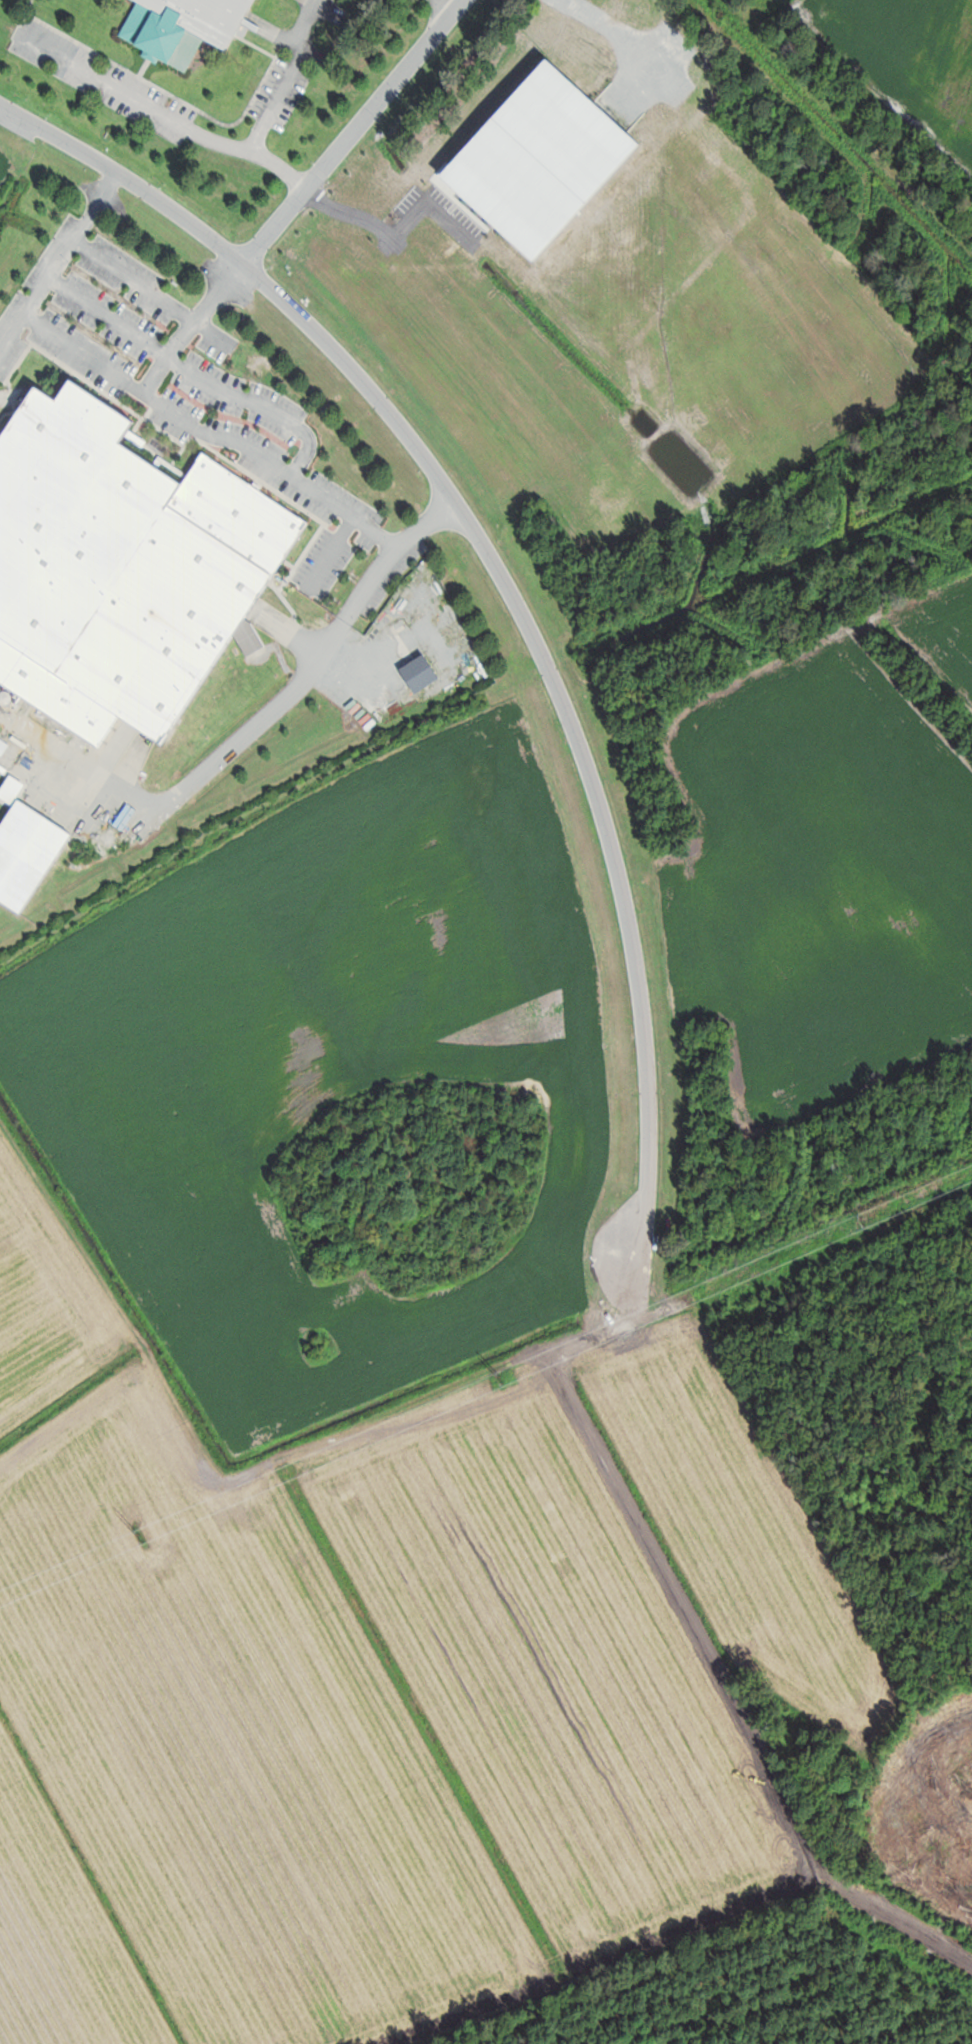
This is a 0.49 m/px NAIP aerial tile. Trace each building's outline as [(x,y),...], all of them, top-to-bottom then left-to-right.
[(121,38),(190,72),(206,39),(233,53),(259,0),(140,0),(121,38)] [(107,745),(108,745),(123,718),(170,745),(233,636),(243,641),(250,657),(268,647),(257,625),(251,622),(312,518),(205,455),(190,480),(187,482),(125,445),(138,422),(135,417),(73,381),(62,400),(32,382),(0,436),(0,683),(107,745)] [(71,832),(37,815),(24,840),(1,828),(0,830),(0,898),(29,913),(71,832)]
